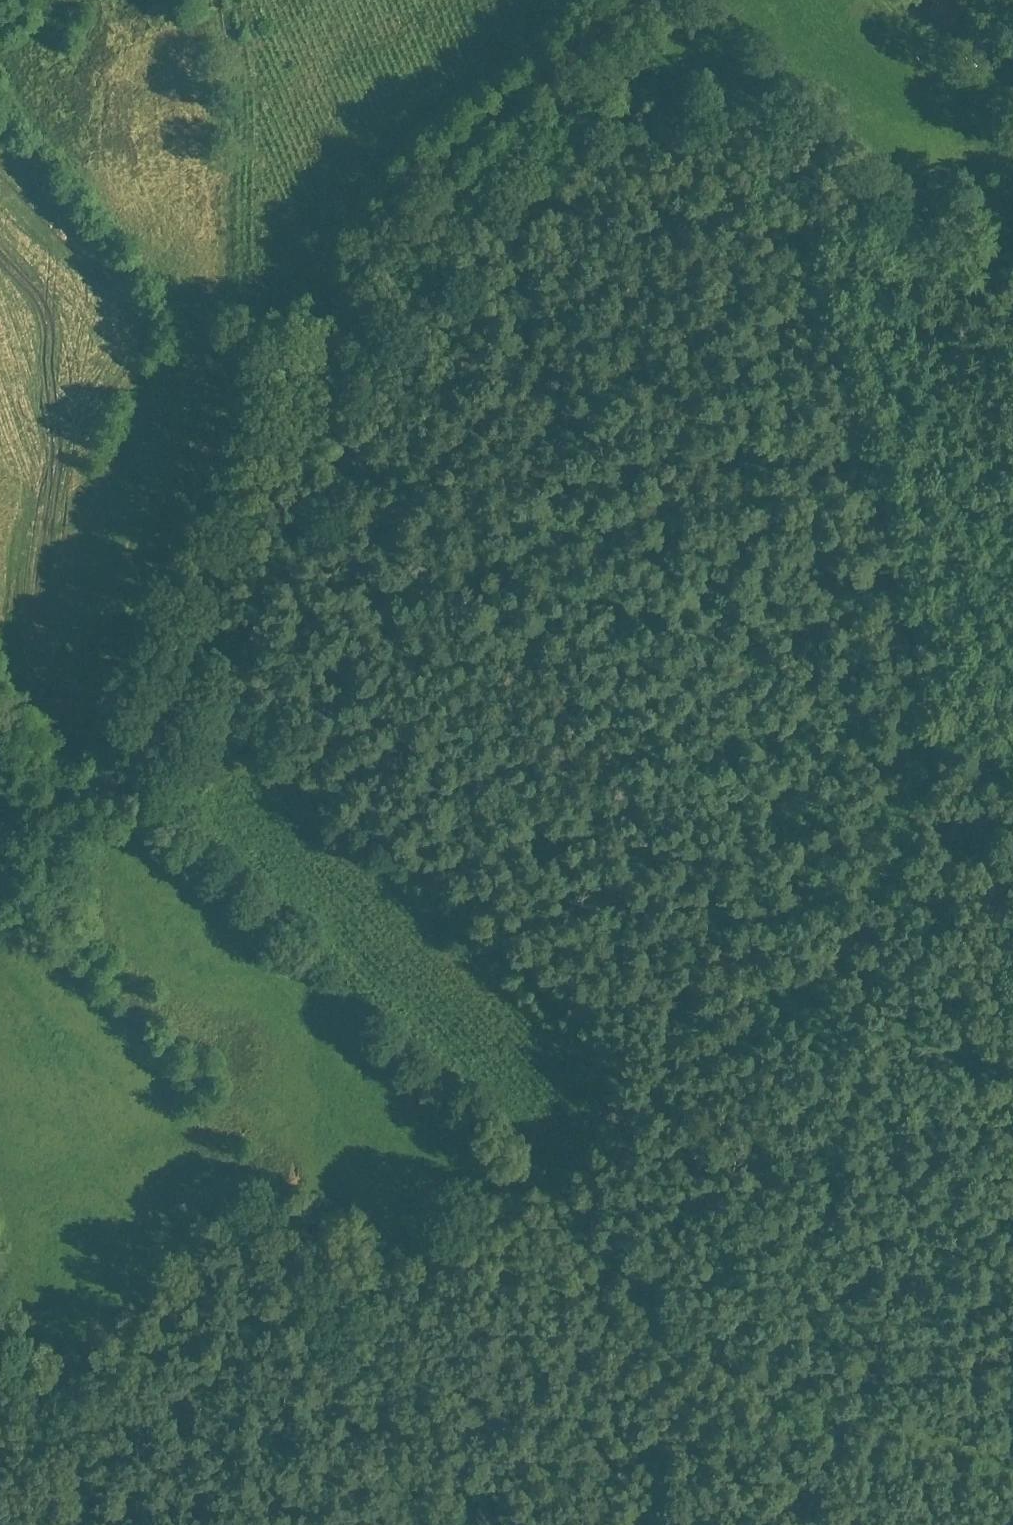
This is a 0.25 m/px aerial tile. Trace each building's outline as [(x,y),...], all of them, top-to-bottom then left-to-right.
[(925,16),(955,35),(969,13),(950,0),(936,0),(925,16)]
